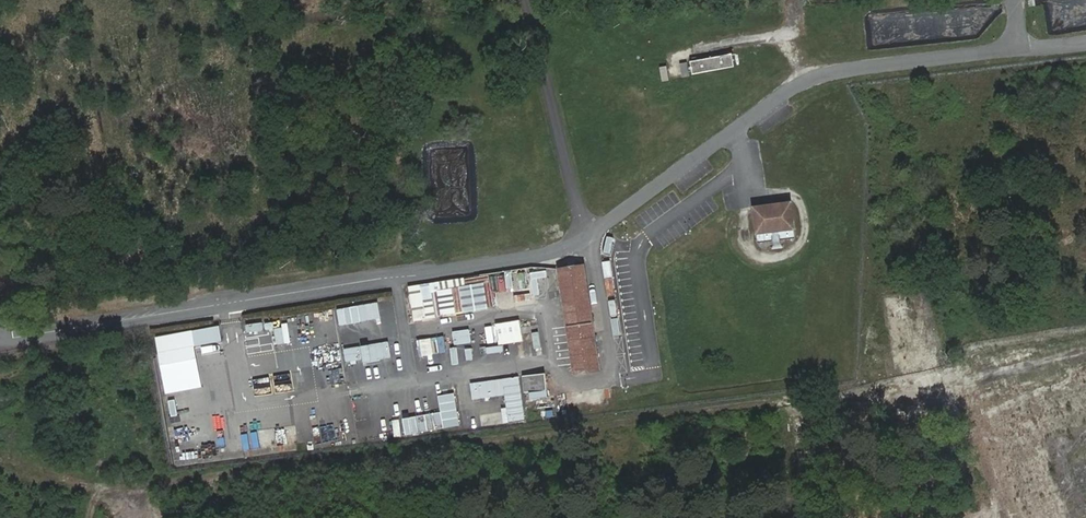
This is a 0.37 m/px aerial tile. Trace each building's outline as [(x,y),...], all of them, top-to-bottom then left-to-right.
[(732,53),(691,60),(693,71),(734,64),(732,53)] [(681,64),(684,77),(691,76),(688,63),(681,64)] [(668,66),(659,68),(662,82),(671,80),(668,66)] [(757,207),(761,238),(794,234),(791,202),(757,207)] [(567,273),(580,368),(595,366),(583,271),(567,273)] [(517,281),(519,297),(541,295),(538,272),(533,272),(533,279),(517,281)] [(500,290),(498,274),(409,285),(413,319),(494,309),(492,291),(500,290)] [(608,301),(611,316),(619,315),(616,299),(608,301)] [(520,358),(544,355),(541,328),(540,328),(539,317),(496,322),(499,344),(517,342),(520,358)] [(157,334),(159,350),(224,342),(222,325),(157,334)] [(453,329),(454,344),(473,342),(472,328),(453,329)] [(420,338),(421,354),(447,352),(446,336),(420,338)] [(348,365),(393,355),(390,339),(344,349),(348,365)] [(473,362),(473,347),(450,347),(450,362),(473,362)] [(989,394),(1022,517),(1085,517),(1085,368),(989,394)] [(528,399),(552,396),(548,371),(525,374),(528,399)] [(473,399),(506,395),(509,421),(527,419),(522,376),(471,381),(473,399)] [(407,434),(461,425),(456,392),(438,394),(441,411),(404,417),(407,434)] [(381,438),(403,436),(401,418),(379,421),(381,438)] [(376,427),(358,430),(360,439),(377,436),(376,427)]
